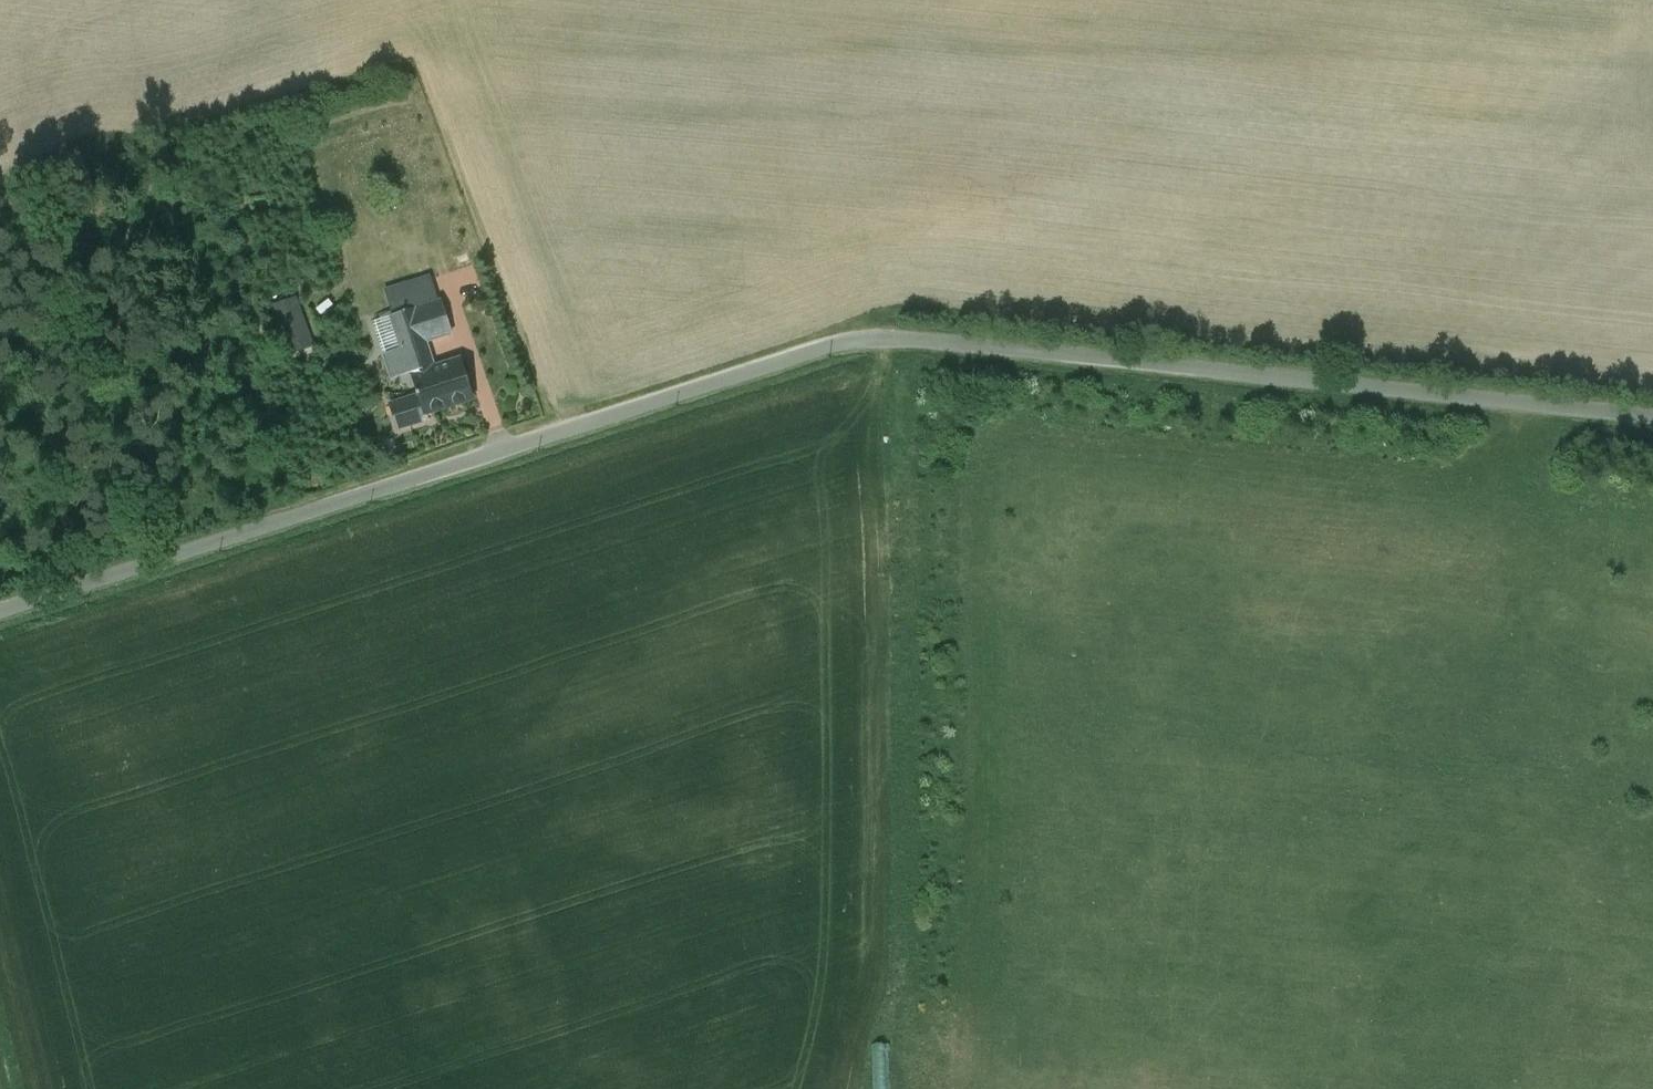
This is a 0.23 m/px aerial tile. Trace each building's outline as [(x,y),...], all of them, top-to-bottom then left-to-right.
[(434,292),(409,300),(412,311),(417,310),(437,303),(434,292)] [(437,303),(417,310),(428,342),(453,334),(442,302),(437,303)] [(412,311),(396,317),(406,349),(426,343),(428,342),(417,310),(412,311)] [(406,349),(396,317),(380,322),(397,375),(413,370),(406,349)] [(435,370),(426,343),(406,349),(413,370),(420,394),(427,415),(428,414),(428,413),(472,399),(473,400),(474,399),(461,360),(460,361),(460,362),(435,370)] [(419,397),(403,402),(403,403),(393,406),(400,429),(410,425),(410,426),(424,421),(427,415),(420,394),(418,394),(419,397)]
